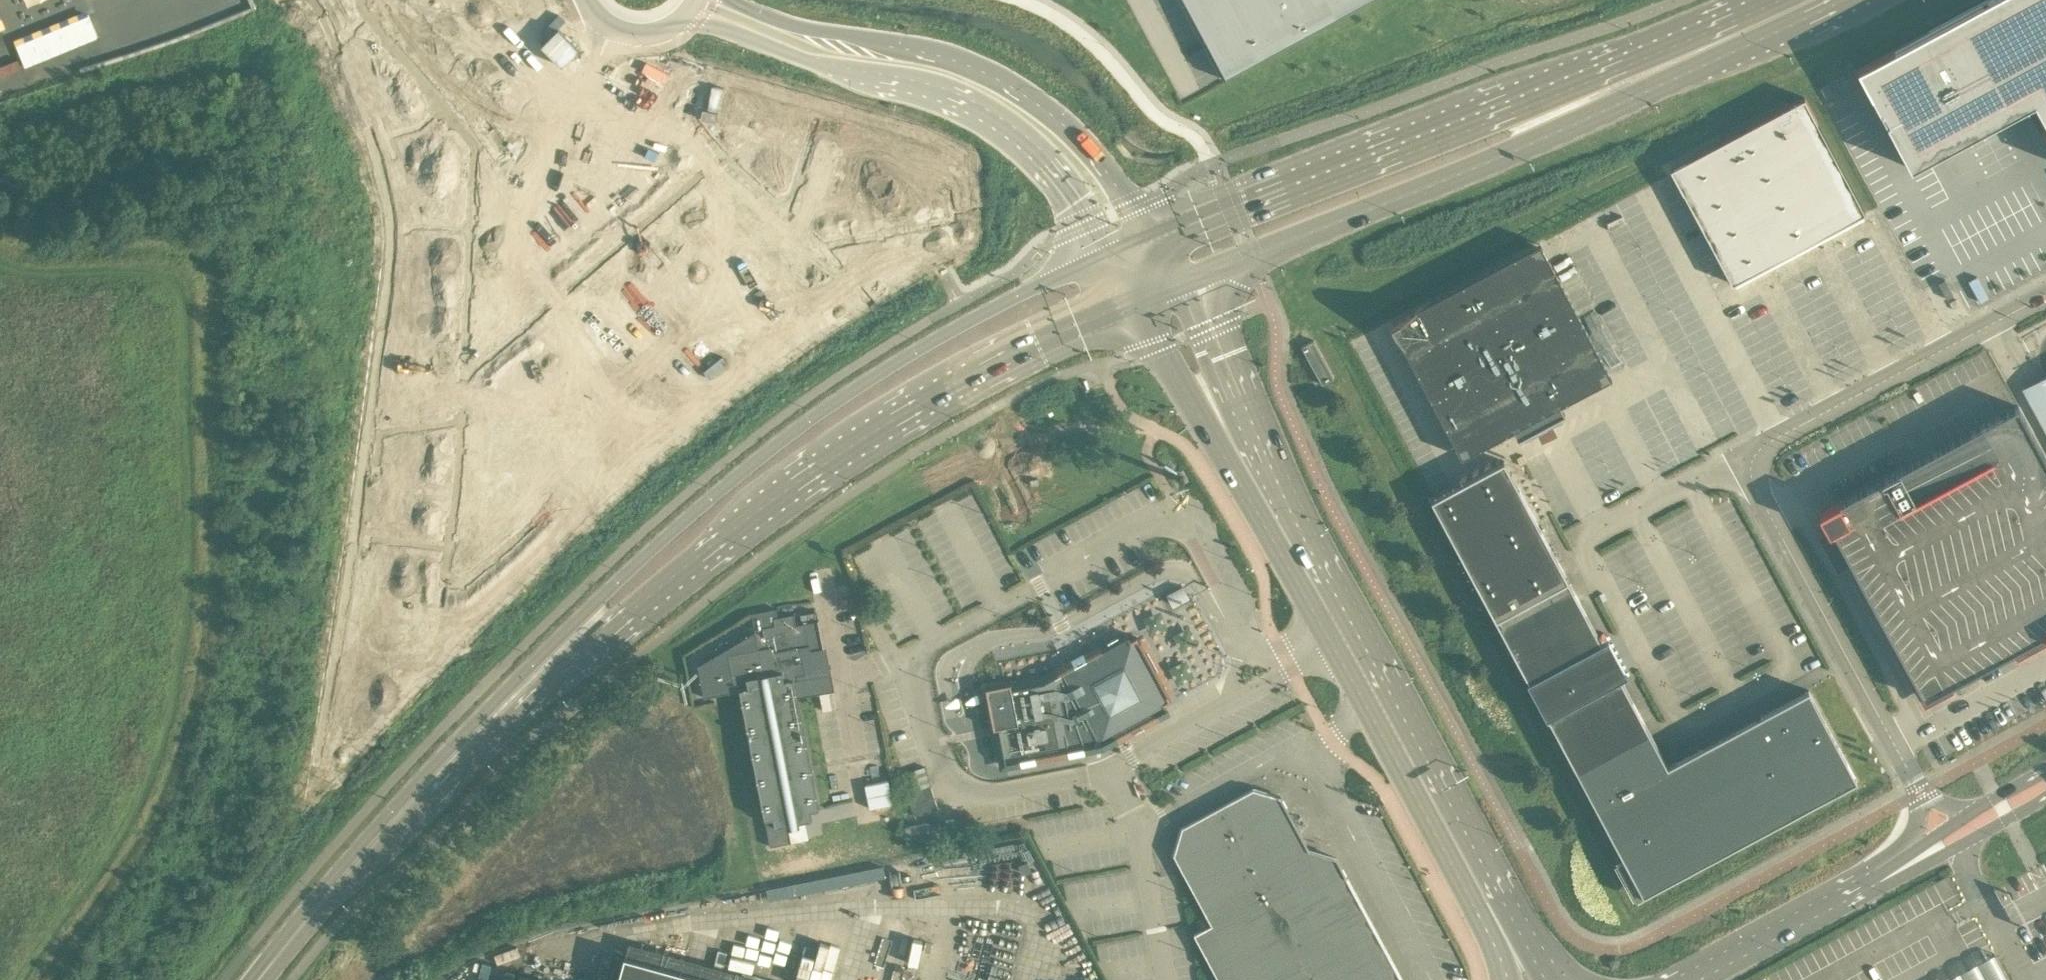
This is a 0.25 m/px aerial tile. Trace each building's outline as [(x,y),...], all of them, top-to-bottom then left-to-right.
[(440,3),(492,42),(524,0),(442,0),(440,3)] [(1226,75),(1365,0),(1185,0),(1226,75)] [(1857,68),(1911,168),(1983,129),(1984,128),(2034,101),(2045,123),(2045,0),(1984,0),(1931,29),(1876,58),(1857,68)] [(1865,211),(1804,97),(1787,106),(1671,168),(1732,282),(1865,211)] [(836,129),(839,122),(825,118),(822,125),(836,129)] [(929,155),(818,179),(830,234),(941,210),(929,155)] [(1434,299),(1391,322),(1414,365),(1461,454),(1512,426),(1514,429),(1515,432),(1519,438),(1536,429),(1536,430),(1537,431),(1538,431),(1538,432),(1539,432),(1540,432),(1541,432),(1542,433),(1543,432),(1544,432),(1545,432),(1545,431),(1546,431),(1547,431),(1547,430),(1548,430),(1548,429),(1548,428),(1549,427),(1549,426),(1549,425),(1549,424),(1548,423),(1548,422),(1565,413),(1560,404),(1559,402),(1560,401),(1567,397),(1584,388),(1585,388),(1591,385),(1609,375),(1550,264),(1539,243),(1515,256),(1497,265),(1434,299)] [(1301,346),(1312,365),(1324,358),(1314,339),(1301,346)] [(1312,365),(1322,384),(1334,377),(1324,358),(1312,365)] [(2040,380),(2023,389),(2035,411),(2045,429),(2045,431),(2045,376),(2040,380)] [(1819,512),(1819,513),(1820,514),(1823,512),(1893,640),(1889,642),(1890,644),(1894,642),(1924,699),(1949,685),(1952,691),(1954,690),(1951,684),(2012,651),(2015,657),(2017,656),(2012,646),(2045,628),(2045,456),(2019,405),(2018,404),(2005,411),(1934,450),(1917,459),(1837,502),(1819,512)] [(1435,499),(1431,502),(1499,627),(1568,756),(1644,894),(1856,779),(1808,689),(1667,765),(1617,673),(1565,577),(1535,519),(1505,462),(1435,499)] [(547,514),(542,508),(531,518),(537,524),(547,514)] [(1174,606),(1190,597),(1184,585),(1168,594),(1174,606)] [(752,614),(755,630),(698,665),(704,696),(739,689),(769,845),(788,842),(784,823),(787,823),(789,831),(800,829),(799,821),(812,818),(810,810),(818,808),(797,695),(813,692),(833,688),(819,618),(816,619),(815,610),(800,613),(802,622),(796,623),(794,612),(777,615),(776,609),(752,614)] [(995,735),(1000,762),(1020,758),(1021,762),(1034,759),(1033,755),(1067,749),(1068,752),(1082,750),(1082,746),(1089,745),(1103,737),(1104,735),(1161,704),(1162,705),(1170,701),(1153,669),(1136,638),(1129,642),(1128,644),(1089,665),(1085,657),(1078,661),(1053,674),(1055,681),(1012,690),(1011,683),(1004,685),(986,688),(994,728),(1000,727),(1001,734),(995,735)] [(903,773),(909,792),(931,785),(925,766),(903,773)] [(931,785),(909,792),(907,792),(914,816),(938,809),(931,785)] [(1336,857),(1322,853),(1309,849),(1300,833),(1304,818),(1290,814),(1280,796),(1253,788),(1181,827),(1177,839),(1173,854),(1182,871),(1211,924),(1194,934),(1219,979),(1402,979),(1336,857)] [(907,837),(930,832),(928,822),(905,827),(907,837)] [(625,954),(618,979),(719,979),(625,954)] [(1995,955),(1969,969),(1960,974),(1948,979),(2008,979),(1995,955)] [(547,979),(588,979),(539,966),(535,977),(547,979)]
